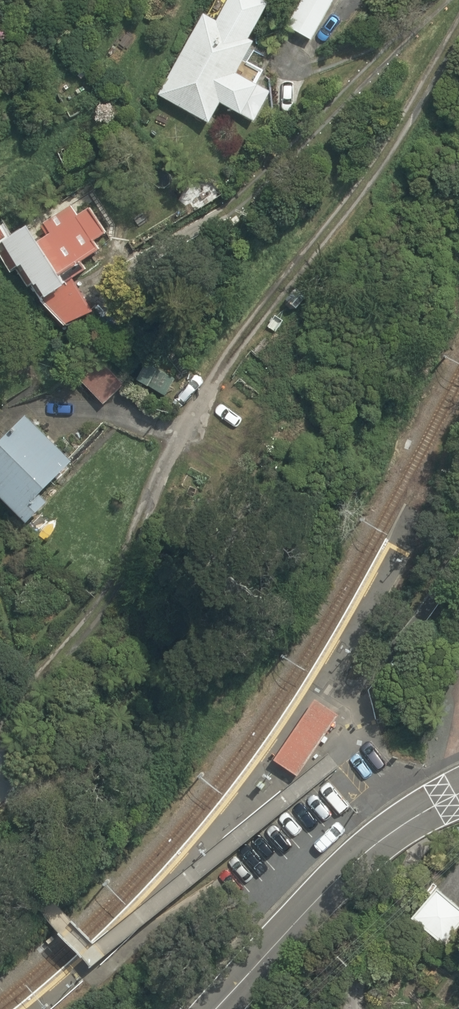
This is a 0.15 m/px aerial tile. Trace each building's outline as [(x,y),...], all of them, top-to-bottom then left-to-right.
[(164,100),(211,121),(217,108),(252,124),(267,90),(239,76),(256,39),(251,36),(268,0),(210,0),(203,14),(192,9),(153,95),(164,100)] [(329,0),(295,0),(281,26),(308,41),(329,0)] [(0,235),(0,256),(11,274),(18,270),(56,331),(92,309),(75,281),(89,273),(82,262),(101,250),(95,241),(105,235),(87,204),(73,212),(63,197),(0,235)] [(101,347),(73,371),(103,406),(131,382),(101,347)] [(21,415),(0,438),(0,500),(25,523),(47,500),(39,493),(70,461),(21,415)] [(312,698),(272,760),(296,775),(336,714),(312,698)]
